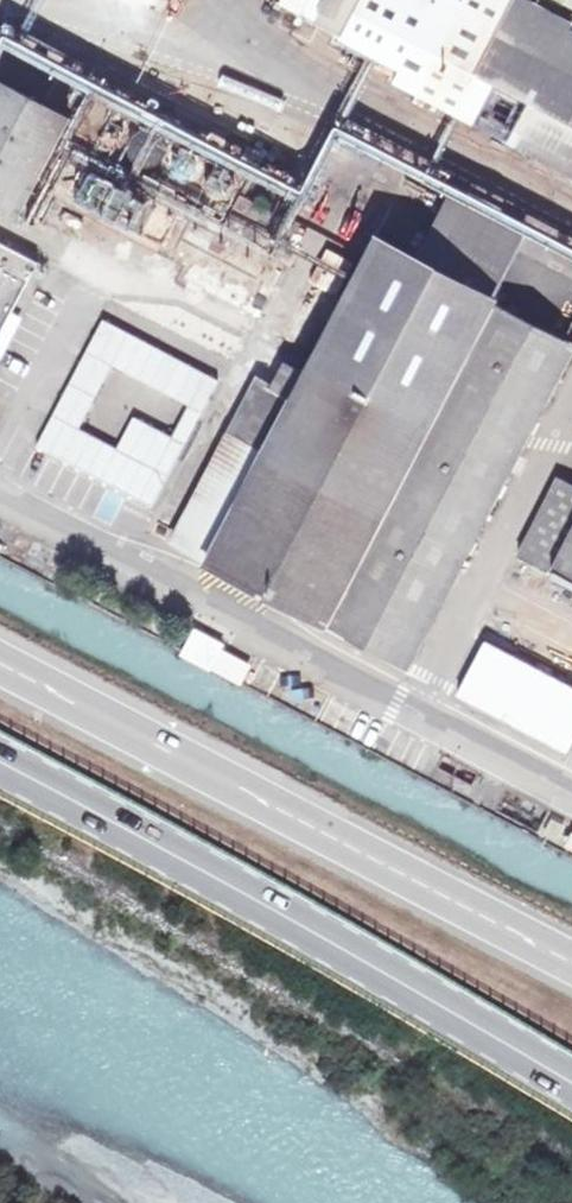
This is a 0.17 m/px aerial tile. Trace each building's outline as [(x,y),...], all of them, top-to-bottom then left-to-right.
[(513,0),(284,0),(340,29),(336,36),(398,69),(392,81),(571,175),(571,31),(513,0)] [(571,10),(571,0),(541,0),(571,10)] [(69,116),(0,80),(0,207),(17,216),(69,116)] [(166,151),(166,147),(166,146),(166,144),(165,139),(163,136),(160,133),(157,131),(155,129),(152,128),(147,128),(143,129),(140,130),(138,131),(134,134),(132,137),(131,140),(130,143),(129,146),(130,150),(131,153),(132,156),(134,158),(136,160),(140,163),(143,164),(147,165),(151,165),(155,164),(159,161),(161,159),(163,156),(165,153),(166,151)] [(238,187),(238,182),(237,178),(236,173),(233,170),(231,168),(228,166),(225,165),(222,165),(218,164),(215,165),(211,167),(208,169),(206,171),(204,174),(202,178),(202,181),(202,184),(202,188),(204,192),(205,193),(208,197),(211,198),(214,200),(217,201),(221,201),(225,200),(227,199),(231,197),(233,195),(235,192),(237,190),(238,187)] [(490,296),(524,231),(451,192),(417,257),(490,296)] [(94,226),(88,240),(150,267),(156,253),(94,226)] [(417,257),(375,235),(263,450),(230,433),(174,541),(210,560),(209,562),(323,621),(324,619),(410,664),(571,357),(571,341),(491,299),(492,297),(490,296),(417,257)] [(40,262),(0,241),(0,338),(40,262)] [(336,294),(352,263),(326,249),(310,280),(314,282),(334,293),(336,294)] [(155,509),(218,377),(97,320),(34,452),(155,509)] [(571,535),(571,483),(559,477),(519,554),(553,571),(571,535)] [(553,571),(552,573),(571,584),(571,535),(553,571)] [(191,632),(179,658),(241,686),(253,660),(191,632)] [(486,642),(459,692),(567,750),(571,740),(571,689),(486,642)]
